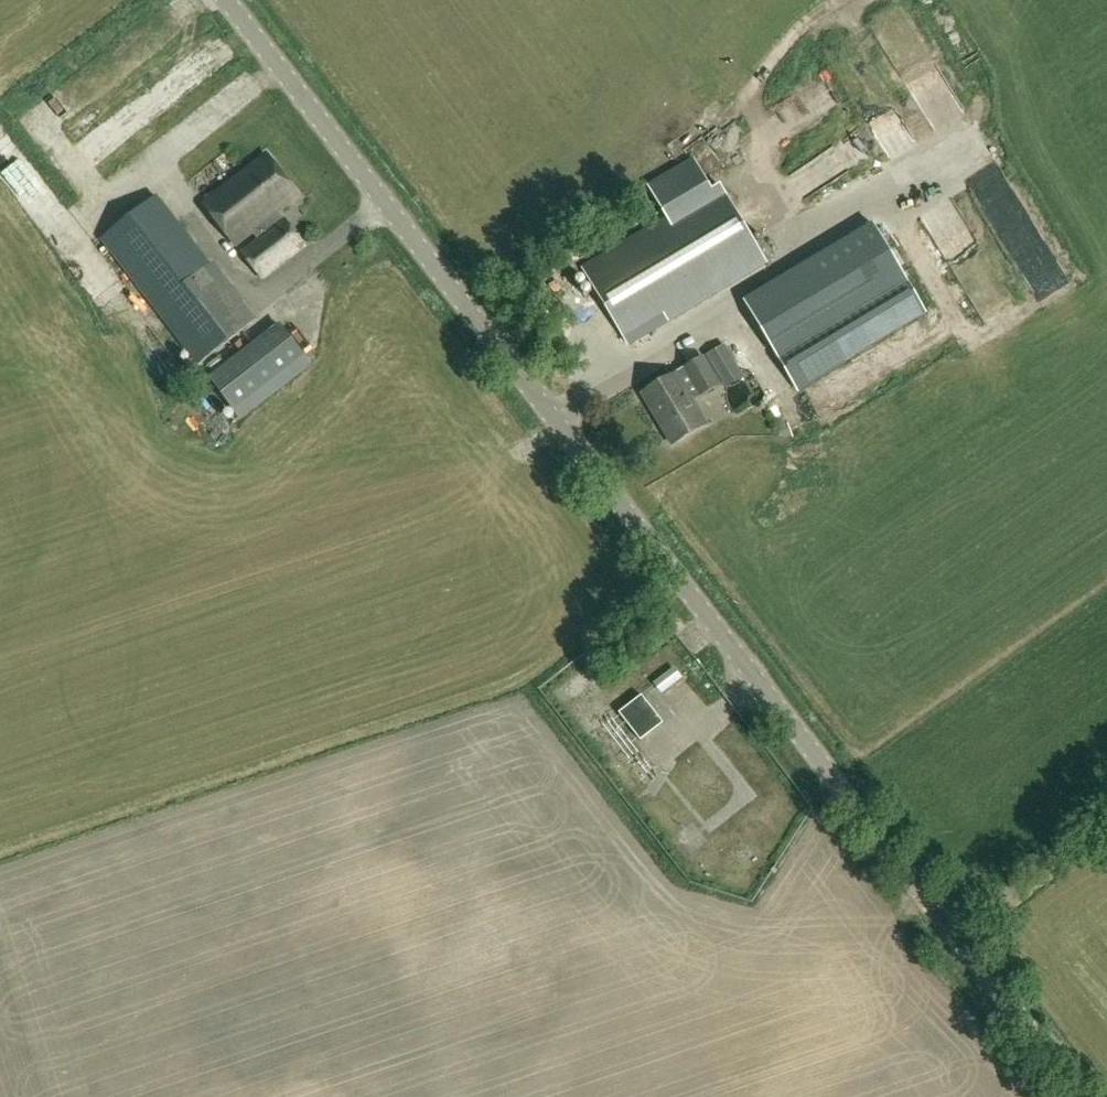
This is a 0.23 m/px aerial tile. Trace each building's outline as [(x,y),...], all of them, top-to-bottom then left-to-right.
[(856,120),(869,140),(901,119),(888,99),(856,120)] [(834,177),(852,166),(837,142),(819,153),(834,177)] [(278,212),(298,197),(266,155),(203,203),(235,245),(252,232),(258,240),(241,253),(261,279),(304,246),(278,212)] [(629,346),(766,263),(720,187),(583,269),(629,346)] [(208,270),(154,200),(104,239),(201,365),(259,320),(216,264),(208,270)] [(955,236),(981,223),(970,202),(944,214),(955,236)] [(845,361),(927,312),(897,263),(831,302),(833,305),(818,314),(793,274),(745,302),(799,392),(847,363),(845,361)] [(309,363),(281,328),(211,383),(238,418),(309,363)] [(710,347),(732,378),(748,367),(726,336),(710,347)] [(643,393),(673,444),(707,425),(692,399),(700,394),(701,395),(720,384),(704,357),(685,368),(693,381),(684,386),(677,373),(643,393)] [(669,687),(688,677),(680,662),(661,672),(669,687)] [(663,724),(643,697),(620,714),(641,741),(663,724)]
